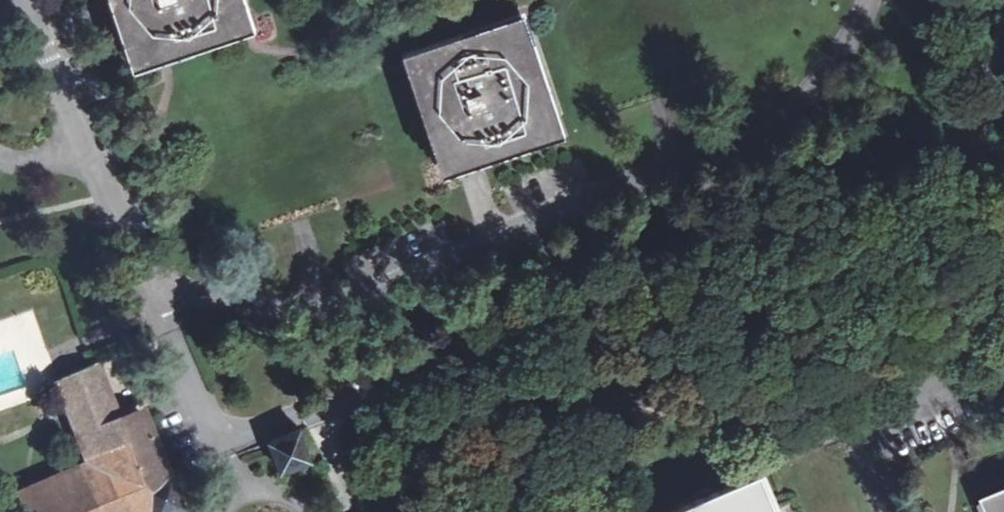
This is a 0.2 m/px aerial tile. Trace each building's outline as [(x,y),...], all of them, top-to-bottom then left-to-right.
[(237,0),(121,0),(139,57),(244,22),(237,0)] [(554,128),(519,22),(414,58),(449,164),(554,128)] [(122,448),(114,426),(92,365),(54,382),(84,465),(122,448)] [(81,511),(176,511),(178,511),(140,416),(114,426),(122,448),(84,465),(59,475),(81,511)] [(310,458),(299,430),(269,441),(281,470),(310,458)] [(59,475),(7,496),(24,511),(81,511),(59,475)] [(756,476),(670,511),(771,511),(756,476)] [(990,509),(992,511),(1003,511),(1003,503),(990,509)]
